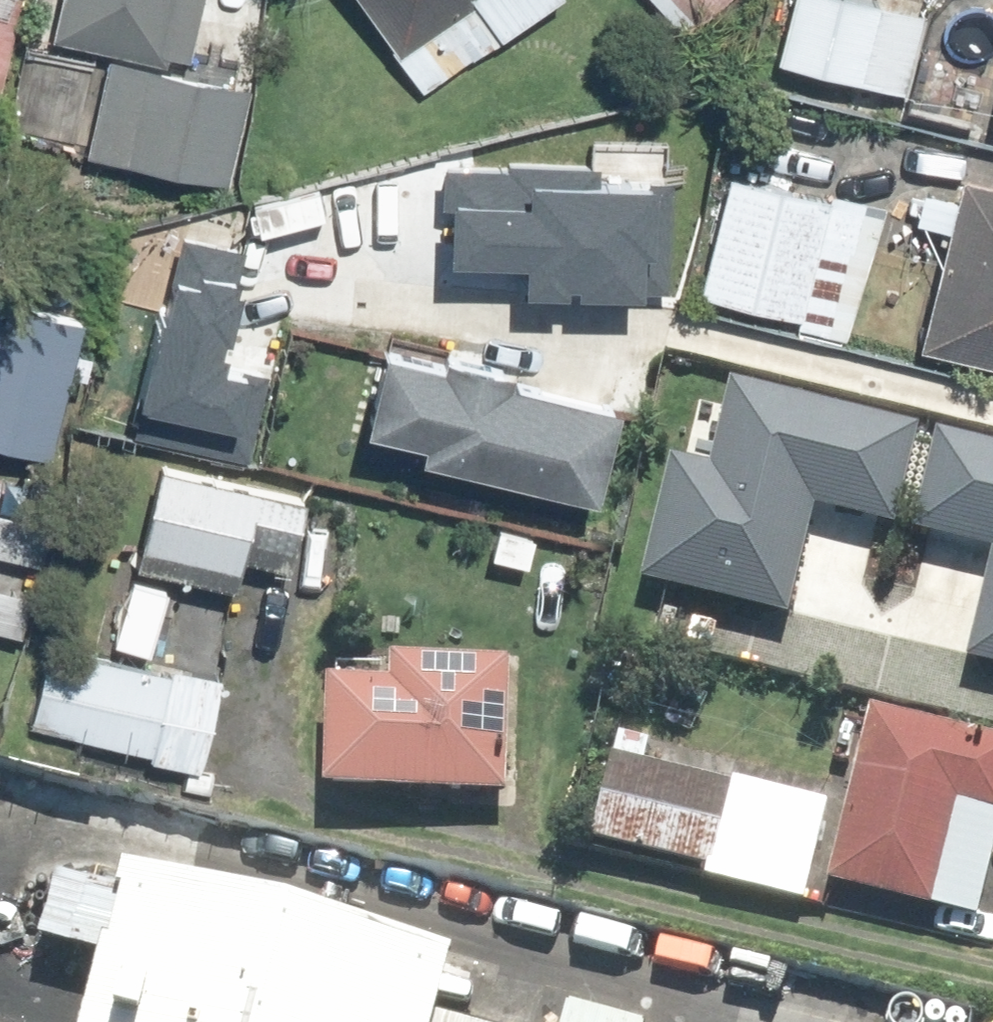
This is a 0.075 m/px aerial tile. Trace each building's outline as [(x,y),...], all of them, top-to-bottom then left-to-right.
[(7,86),(24,0),(0,0),(0,85),(7,86)] [(70,33),(124,43),(103,155),(235,179),(254,78),(198,68),(210,0),(76,0),(70,33)] [(426,83),(562,0),(375,0),(426,83)] [(679,42),(703,22),(685,0),(645,0),(679,42)] [(913,0),(802,0),(787,57),(917,91),(939,7),(913,0)] [(448,190),(445,245),(527,250),(525,277),(664,285),(670,171),(597,167),(598,154),(438,145),(435,189),(448,190)] [(887,205),(737,160),(698,288),(848,333),(887,205)] [(967,190),(929,181),(923,209),(960,218),(931,340),(992,354),(992,174),(972,169),(967,190)] [(175,219),(128,423),(251,451),(270,368),(221,356),(249,236),(175,219)] [(0,282),(0,437),(67,452),(100,304),(0,282)] [(442,424),(436,453),(612,490),(631,398),(523,375),(528,353),(456,337),(453,351),(396,339),(380,411),(442,424)] [(673,459),(646,573),(791,608),(816,501),(904,522),(926,430),(735,385),(715,469),(673,459)] [(949,429),(927,522),(992,537),(992,440),(949,429)] [(313,483),(166,457),(147,561),(246,579),(251,555),(299,564),(313,483)] [(0,499),(0,552),(30,558),(41,508),(0,499)] [(0,577),(0,623),(25,629),(35,586),(0,577)] [(49,633),(27,721),(204,764),(235,639),(161,621),(152,659),(49,633)] [(518,655),(336,652),(334,787),(515,791),(518,655)] [(829,801),(638,754),(649,712),(604,701),(597,729),(592,749),(616,755),(594,845),(806,897),(829,801)] [(874,706),(836,881),(987,914),(992,887),(992,732),(874,706)] [(136,867),(92,1021),(446,1021),(464,959),(136,867)]
